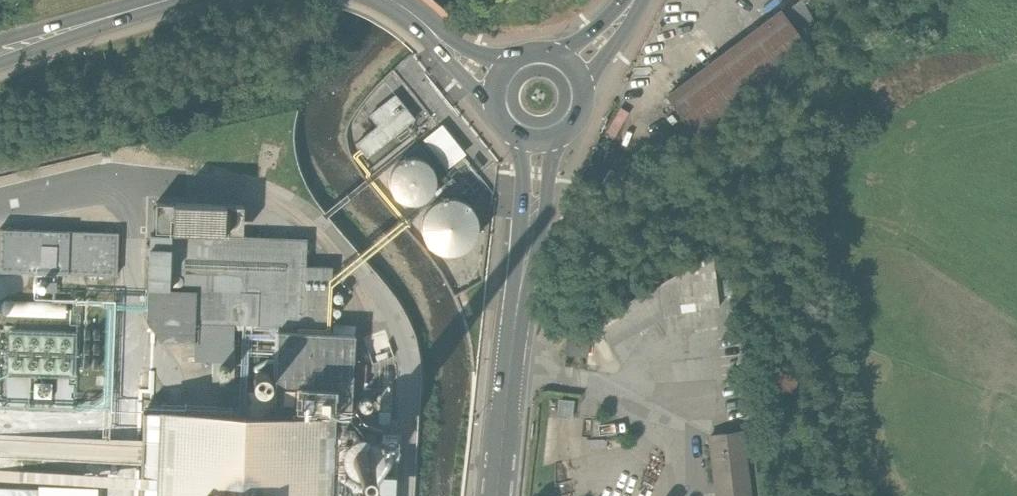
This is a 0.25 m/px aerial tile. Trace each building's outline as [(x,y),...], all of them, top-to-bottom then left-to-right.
[(786,9),(671,97),(698,132),(812,43),(786,9)] [(415,59),(345,111),(350,139),(354,144),(376,127),(372,110),(398,91),(418,118),(410,124),(424,121),(434,113),(430,93),(431,94),(427,76),(419,78),(415,59)] [(400,93),(371,110),(381,127),(358,141),(366,153),(417,122),(400,93)] [(445,120),(424,135),(447,167),(468,152),(445,120)] [(404,150),(390,187),(428,201),(442,165),(404,150)] [(478,248),(477,196),(429,198),(430,250),(478,248)] [(30,270),(29,294),(57,295),(58,271),(115,272),(116,228),(0,226),(0,269),(30,270)] [(643,334),(692,330),(687,276),(592,340),(606,360),(643,334)] [(76,406),(78,328),(59,327),(59,316),(68,316),(68,301),(5,299),(5,315),(48,317),(48,326),(31,326),(31,332),(0,331),(0,404),(76,406)] [(587,339),(568,339),(568,352),(588,352),(587,339)] [(348,429),(154,426),(152,495),(343,495),(348,429)] [(700,495),(735,495),(727,435),(692,439),(700,495)] [(112,482),(113,471),(28,470),(28,481),(112,482)] [(100,485),(39,483),(39,490),(15,490),(15,495),(100,495),(100,485)]
